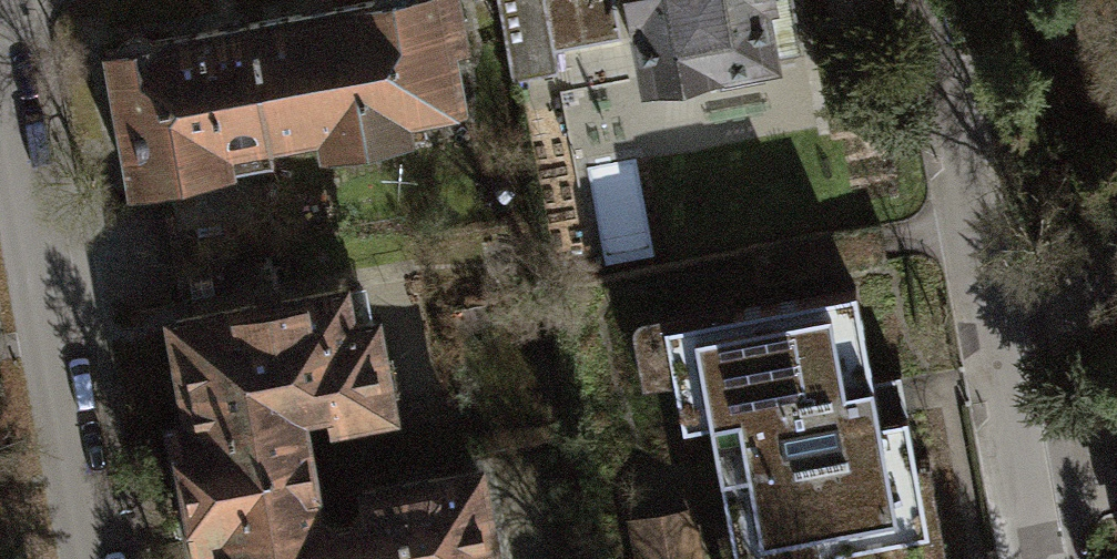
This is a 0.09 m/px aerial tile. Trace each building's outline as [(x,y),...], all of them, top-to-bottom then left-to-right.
[(252,23),(274,140),(322,131),(326,153),(411,137),(407,116),(464,106),(454,48),(465,46),(457,0),(375,0),(374,1),(324,10),(252,23)] [(513,81),(557,72),(553,51),(620,38),(612,0),(498,0),(513,81)] [(771,61),(770,56),(802,50),(792,0),(633,0),(648,83),(719,70),(722,85),(763,77),(760,62),(771,61)] [(227,149),(274,140),(252,23),(230,27),(150,42),(142,39),(132,39),(123,42),(117,48),(105,50),(131,190),(231,171),(227,149)] [(587,140),(628,133),(620,88),(580,96),(587,140)] [(179,429),(302,407),(329,402),(332,417),(389,406),(373,319),(350,323),(344,289),(177,320),(187,374),(169,377),(179,429)] [(738,558),(843,558),(841,545),(930,528),(900,374),(873,379),(856,289),(667,325),(686,423),(711,418),(738,558)] [(302,407),(179,429),(198,539),(212,536),(311,517),(307,492),(317,491),(302,407)] [(212,536),(217,558),(495,558),(478,468),(362,489),(365,506),(356,522),(333,527),(311,517),(212,536)] [(638,542),(641,558),(695,558),(690,533),(638,542)]
